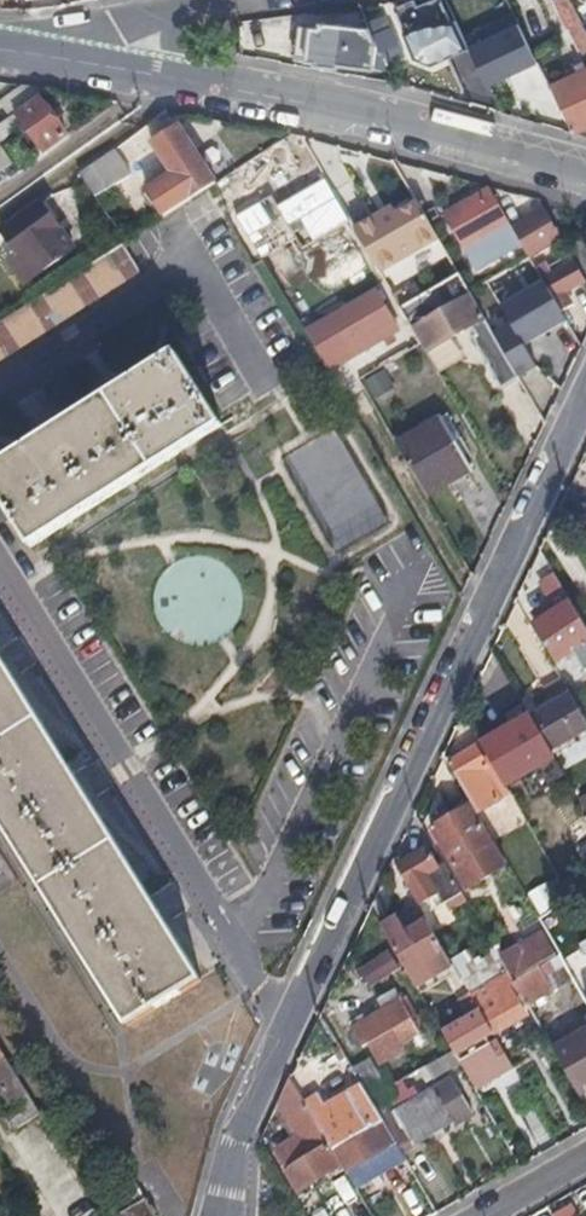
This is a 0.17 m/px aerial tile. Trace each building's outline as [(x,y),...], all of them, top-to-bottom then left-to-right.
[(395,6),(405,31),(423,23),(432,45),(454,37),(440,0),(429,0),(416,5),(414,0),(409,0),(395,6)] [(571,0),(554,0),(579,52),(585,49),(585,34),(571,0)] [(494,12),(471,19),(479,49),(503,44),(494,12)] [(375,40),(372,35),(369,26),(318,22),(317,26),(298,25),(295,58),(313,60),(313,65),(337,67),(337,63),(373,66),(375,40)] [(375,40),(378,50),(397,44),(391,28),(372,35),(375,40)] [(585,124),(585,68),(556,81),(547,64),(540,67),(571,132),(585,124)] [(49,89),(22,85),(0,100),(0,101),(10,117),(16,112),(38,96),(49,89)] [(65,134),(38,96),(16,112),(43,150),(65,134)] [(144,187),(163,214),(212,182),(175,124),(150,141),(171,173),(144,187)] [(128,170),(113,147),(78,172),(93,195),(128,170)] [(11,163),(0,148),(0,170),(11,163)] [(513,228),(490,188),(442,214),(474,268),(521,242),(513,228)] [(376,210),(352,223),(356,230),(377,267),(437,234),(418,201),(415,197),(379,217),(376,210)] [(0,228),(0,230),(16,251),(6,257),(25,282),(71,248),(37,201),(0,228)] [(558,237),(543,211),(513,228),(521,242),(529,255),(558,237)] [(119,242),(26,301),(0,318),(0,357),(72,312),(67,306),(81,298),(85,303),(138,270),(119,242)] [(564,291),(583,280),(573,263),(543,280),(561,312),(572,306),(564,291)] [(503,384),(519,375),(495,334),(460,273),(400,307),(420,340),(425,350),(474,322),(479,331),(473,334),(503,384)] [(313,341),(324,361),(392,321),(375,290),(306,330),(313,341)] [(495,334),(519,375),(537,365),(512,323),(495,334)] [(0,461),(0,498),(30,544),(219,424),(174,352),(0,461)] [(395,441),(427,494),(469,467),(441,416),(395,441)] [(359,473),(309,490),(329,548),(379,531),(359,473)] [(556,573),(540,583),(555,608),(534,619),(547,641),(563,632),(583,667),(585,666),(585,625),(556,573)] [(126,1023),(199,978),(0,656),(0,820),(126,1023)] [(531,717),(550,748),(585,728),(585,720),(571,693),(531,717)] [(529,714),(480,743),(505,786),(554,756),(550,748),(531,717),(529,714)] [(474,746),(447,762),(470,802),(476,811),(497,798),(481,768),(485,764),(474,746)] [(476,811),(470,802),(430,826),(464,884),(505,861),(496,847),(476,811)] [(425,844),(394,862),(416,900),(436,889),(440,897),(458,888),(443,861),(437,864),(425,844)] [(416,900),(391,914),(400,929),(425,914),(416,900)] [(391,914),(378,922),(413,980),(451,960),(425,914),(400,929),(391,914)] [(365,989),(392,973),(380,954),(354,970),(365,989)] [(488,978),(505,969),(496,954),(460,976),(463,980),(469,989),(488,978)] [(478,1006),(492,1030),(504,1049),(512,1045),(502,1026),(524,1014),(510,990),(499,997),(488,978),(469,989),(478,1006)] [(463,980),(425,1001),(441,1028),(478,1006),(469,989),(463,980)] [(382,1007),(350,1025),(362,1045),(368,1042),(376,1056),(419,1030),(394,986),(376,997),(382,1007)] [(452,1048),(460,1060),(472,1053),(466,1045),(492,1030),(478,1006),(441,1028),(452,1048)] [(550,1045),(574,1085),(585,1078),(585,1024),(550,1045)] [(434,1075),(460,1060),(452,1048),(426,1063),(434,1075)] [(0,1049),(0,1083),(3,1088),(18,1078),(0,1049)] [(369,1058),(353,1067),(362,1082),(369,1095),(380,1089),(386,1086),(369,1058)] [(304,1101),(288,1073),(281,1088),(311,1139),(279,1158),(296,1188),(341,1162),(332,1146),(304,1101)] [(369,1095),(383,1118),(395,1140),(398,1145),(424,1130),(441,1120),(449,1115),(454,1120),(473,1108),(453,1077),(394,1111),(380,1089),(369,1095)] [(579,1093),(585,1088),(585,1078),(574,1085),(579,1093)] [(304,1101),(332,1146),(368,1126),(383,1118),(369,1095),(362,1082),(324,1103),(318,1092),(304,1101)] [(535,1141),(552,1131),(529,1092),(511,1102),(535,1141)] [(332,1146),(341,1162),(345,1169),(395,1140),(383,1118),(368,1126),(332,1146)] [(441,1120),(424,1130),(430,1139),(447,1128),(441,1120)] [(143,1195),(119,1210),(123,1215),(156,1215),(143,1195)] [(553,1215),(578,1215),(572,1205),(553,1215)]
